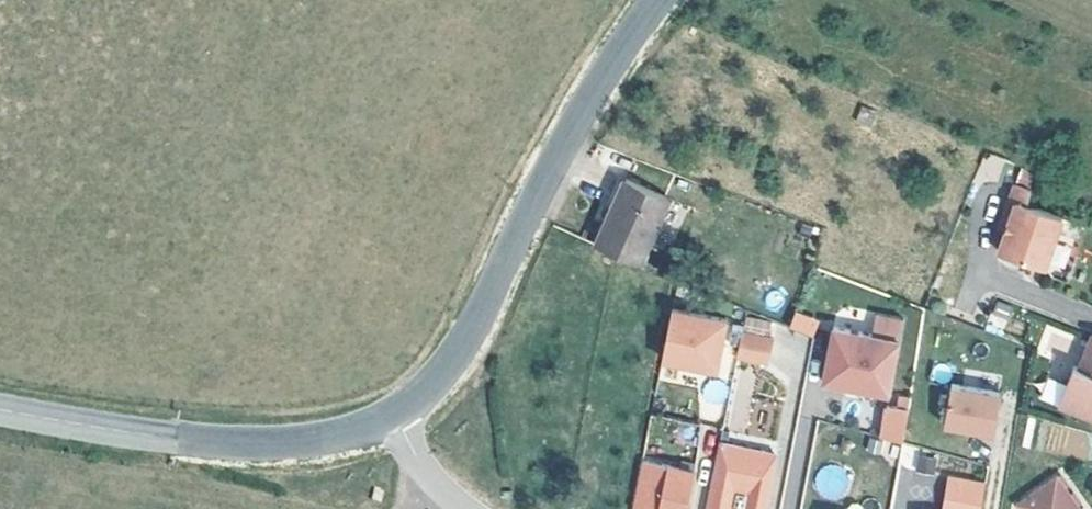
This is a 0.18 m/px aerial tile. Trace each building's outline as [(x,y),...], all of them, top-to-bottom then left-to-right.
[(638,261),(670,197),(628,176),(595,242),(638,261)] [(1008,219),(1004,232),(997,252),(1043,267),(1060,217),(1024,205),(1028,188),(1013,183),(1002,217),(1008,219)] [(998,230),(1004,232),(1008,219),(1002,217),(998,230)] [(670,305),(659,355),(713,367),(723,317),(670,305)] [(868,331),(894,336),(898,315),(871,310),(868,331)] [(788,329),(813,337),(819,320),(794,311),(788,329)] [(868,331),(828,323),(818,378),(842,382),(858,385),(884,390),(894,336),(868,331)] [(737,330),(732,355),(765,362),(770,337),(737,330)] [(1079,371),(1073,369),(1060,409),(1091,419),(1091,332),(1091,331),(1079,371)] [(949,379),(941,421),(991,430),(999,389),(949,379)] [(858,385),(842,382),(840,391),(856,394),(858,385)] [(882,406),(878,440),(903,443),(907,410),(882,406)] [(1035,451),(1087,459),(1091,430),(1039,422),(1035,451)] [(760,505),(761,506),(772,449),(715,438),(701,508),(760,508),(760,505)] [(690,469),(638,457),(627,508),(682,508),(690,469)] [(982,479),(946,473),(940,508),(976,508),(982,479)] [(1055,473),(1016,498),(1024,508),(1080,508),(1055,473)]
